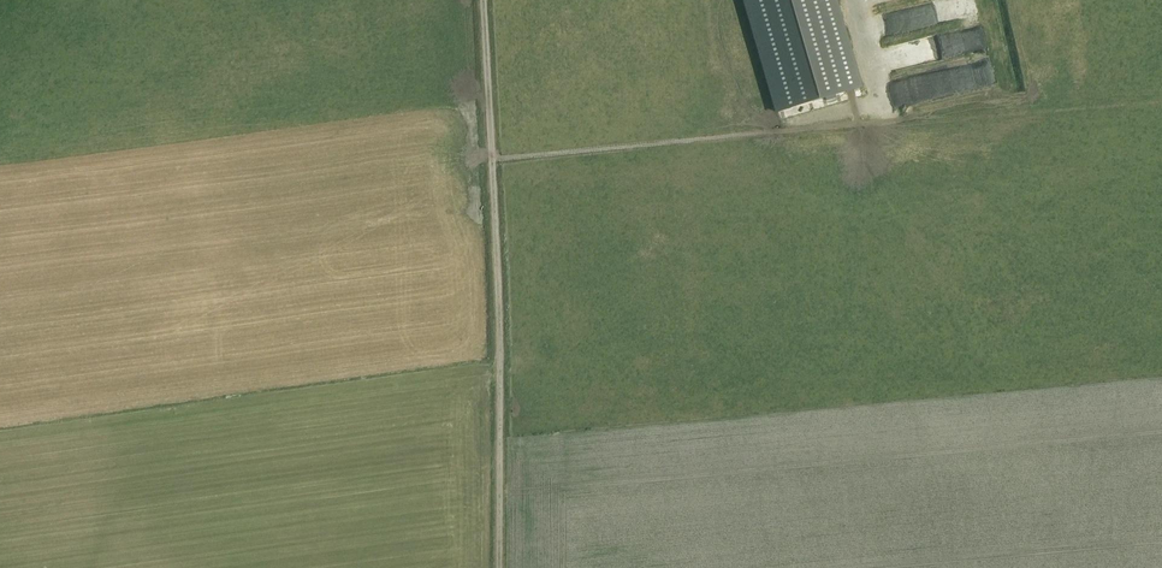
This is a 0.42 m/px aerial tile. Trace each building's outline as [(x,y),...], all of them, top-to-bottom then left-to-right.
[(776,114),(862,88),(836,0),(742,0),(776,114)] [(888,22),(920,12),(916,0),(908,0),(910,6),(899,10),(898,5),(884,9),(888,22)] [(938,0),(937,0),(928,2),(930,9),(940,7),(938,0)] [(477,326),(478,318),(464,317),(464,325),(477,326)]
